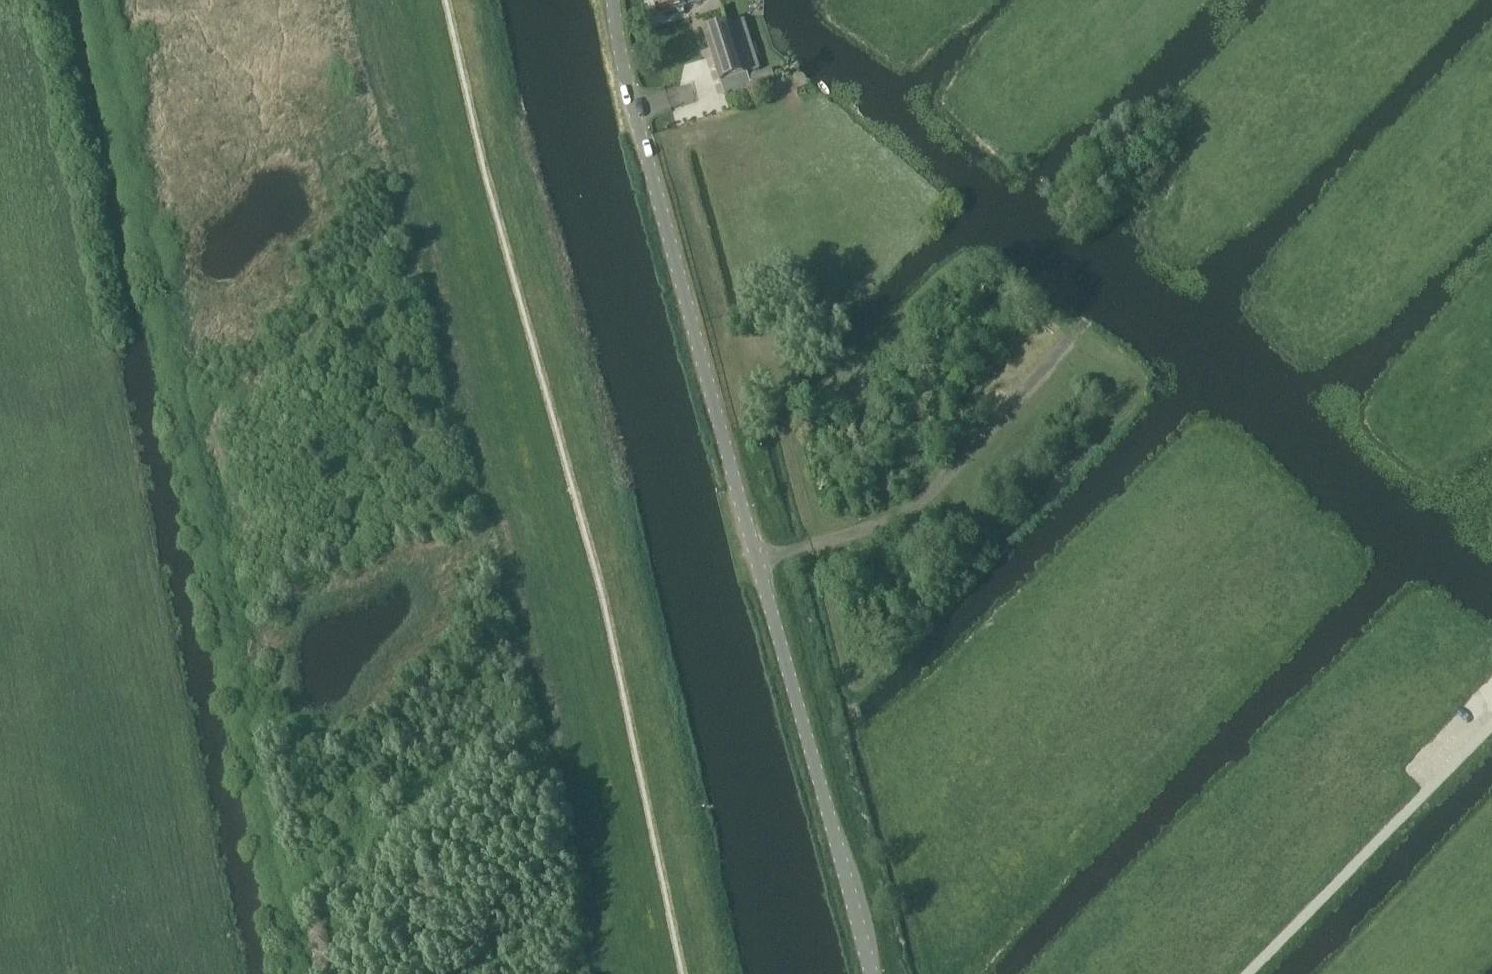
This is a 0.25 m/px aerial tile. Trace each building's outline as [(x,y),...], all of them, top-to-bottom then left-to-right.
[(658,16),(705,1),(705,0),(653,0),(658,16)] [(758,63),(745,21),(731,25),(731,23),(704,32),(717,74),(720,83),(722,83),(725,93),(726,98),(752,90),(751,86),(747,74),(760,70),(758,63)] [(755,92),(777,85),(779,85),(777,79),(774,68),(750,75),(753,85),(755,92)]
